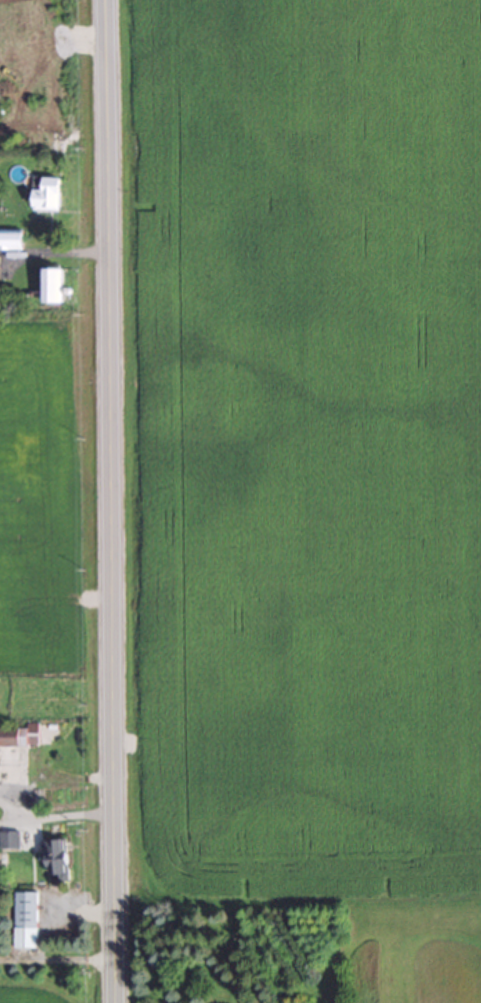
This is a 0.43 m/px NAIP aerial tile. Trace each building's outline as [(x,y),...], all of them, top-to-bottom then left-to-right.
[(60,211),(60,177),(32,177),(32,211),(60,211)] [(22,248),(22,235),(0,235),(0,248),(22,248)] [(64,270),(47,270),(47,303),(64,303),(64,270)] [(38,745),(38,725),(0,725),(0,745),(38,745)] [(17,831),(0,832),(0,847),(18,847),(17,831)] [(13,947),(36,947),(36,891),(13,891),(13,947)]
